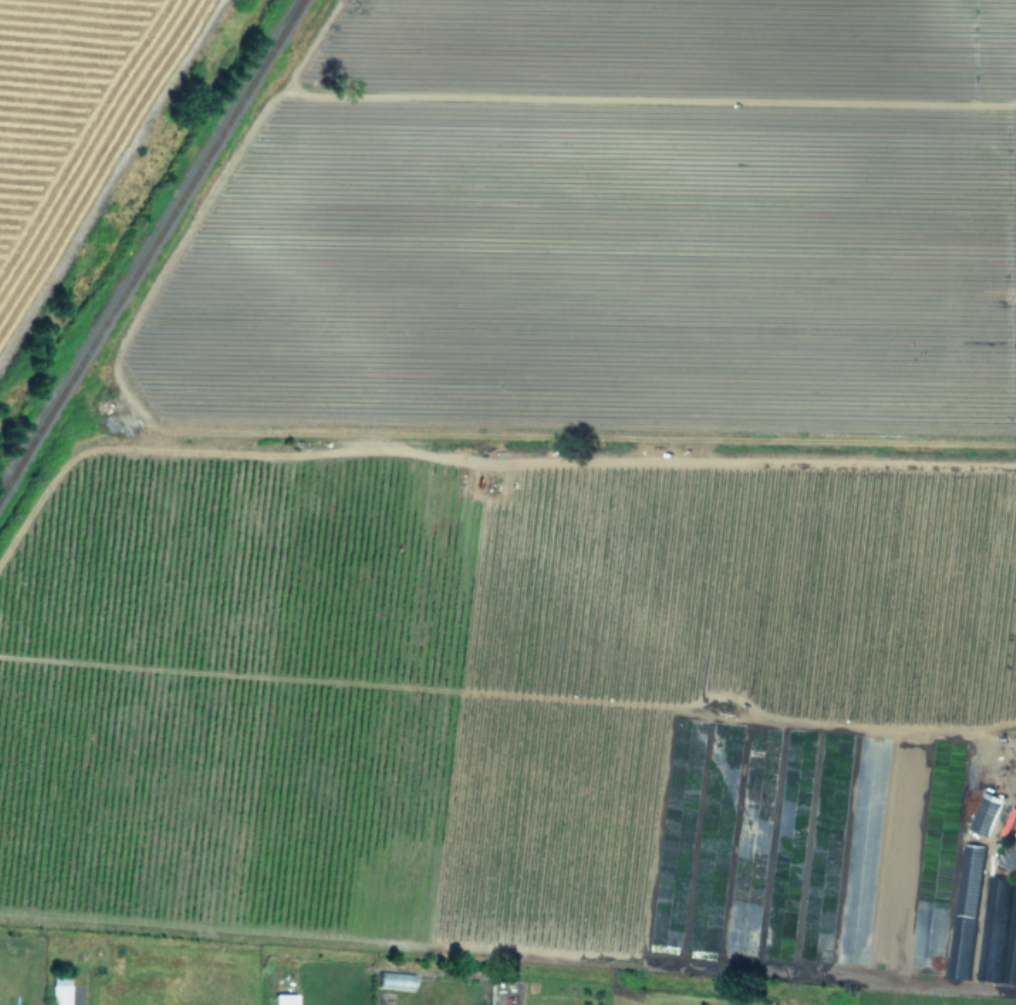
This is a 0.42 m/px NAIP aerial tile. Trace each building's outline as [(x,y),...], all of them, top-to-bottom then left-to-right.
[(1015,874),(1015,842),(1013,839),(997,862),(1015,874)] [(69,973),(51,973),(50,1004),(69,1004),(69,973)] [(297,995),(273,995),(273,1004),(297,1004),(297,995)]
